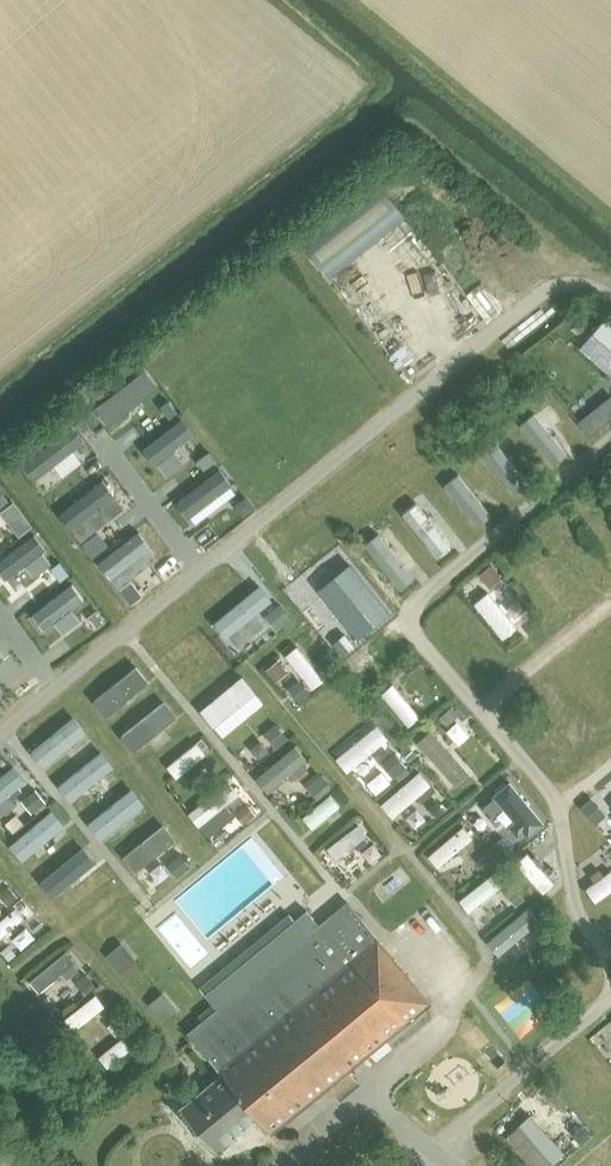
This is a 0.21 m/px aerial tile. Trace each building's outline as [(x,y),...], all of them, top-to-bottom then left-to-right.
[(378,183),(302,242),(329,277),(405,218),(378,183)] [(597,407),(608,420),(610,418),(610,397),(597,407)] [(574,430),(587,424),(579,408),(566,414),(574,430)] [(555,462),(570,449),(535,410),(521,423),(555,462)] [(485,451),(516,495),(533,483),(501,439),(485,451)] [(210,453),(198,461),(204,469),(215,461),(210,453)] [(479,525),(494,513),(462,470),(447,482),(479,525)] [(599,503),(610,521),(610,495),(599,503)] [(238,503),(237,508),(243,516),(254,508),(246,498),(238,503)] [(418,498),(403,509),(440,558),(455,547),(418,498)] [(24,516),(12,525),(19,535),(32,525),(24,516)] [(393,524),(369,538),(400,590),(424,575),(393,524)] [(97,533),(85,543),(94,555),(107,546),(97,533)] [(327,571),(345,595),(362,582),(356,575),(367,567),(354,550),(327,571)] [(59,560),(51,567),(60,579),(69,573),(59,560)] [(490,566),(479,575),(487,584),(498,575),(490,566)] [(132,581),(121,590),(132,604),(143,595),(132,581)] [(215,618),(229,635),(276,598),(263,581),(215,618)] [(533,612),(519,597),(506,608),(490,589),(476,602),(506,636),(533,612)] [(460,620),(469,610),(456,598),(447,608),(460,620)] [(279,603),(267,613),(279,628),(291,618),(279,603)] [(96,611),(88,617),(97,629),(105,622),(96,611)] [(350,635),(339,644),(362,673),(374,664),(350,635)] [(302,642),(289,650),(313,687),(325,679),(302,642)] [(139,661),(95,696),(109,713),(153,678),(139,661)] [(277,661),(267,668),(275,678),(284,670),(277,661)] [(210,708),(242,680),(231,668),(200,696),(210,708)] [(411,723),(423,714),(395,681),(383,690),(411,723)] [(137,749),(180,712),(166,697),(124,733),(137,749)] [(238,744),(272,718),(262,705),(228,731),(238,744)] [(451,707),(440,717),(446,724),(457,715),(451,707)] [(48,764),(89,728),(75,712),(34,748),(48,764)] [(417,741),(457,784),(472,769),(433,726),(417,741)] [(200,741),(168,761),(177,774),(208,754),(200,741)] [(299,743),(257,774),(269,789),(310,758),(299,743)] [(74,799),(116,763),(102,747),(60,783),(74,799)] [(395,753),(383,762),(394,775),(405,765),(395,753)] [(29,777),(14,761),(0,774),(0,802),(29,777)] [(403,823),(441,789),(421,768),(384,801),(403,823)] [(318,771),(303,784),(317,800),(332,788),(318,771)] [(202,824),(240,791),(228,777),(190,810),(202,824)] [(104,837),(147,800),(133,784),(90,821),(104,837)] [(35,789),(24,798),(33,810),(44,801),(35,789)] [(315,826),(342,803),(332,791),(305,814),(315,826)] [(437,802),(429,809),(435,817),(443,810),(437,802)] [(247,804),(237,812),(245,821),(254,814),(247,804)] [(12,842),(25,857),(66,822),(53,806),(12,842)] [(138,869),(179,837),(166,821),(125,853),(138,869)] [(360,821),(329,845),(338,857),(369,832),(360,821)] [(465,824),(428,853),(437,865),(474,836),(465,824)] [(502,838),(491,847),(500,858),(511,849),(502,838)] [(55,894),(98,860),(86,844),(42,878),(55,894)] [(543,891),(555,882),(532,850),(520,858),(543,891)] [(182,853),(170,863),(179,874),(191,864),(182,853)] [(487,853),(478,861),(484,868),(493,861),(487,853)] [(499,867),(461,897),(471,910),(509,880),(499,867)] [(596,898),(610,890),(610,871),(588,883),(596,898)] [(0,893),(0,894),(8,904),(17,896),(9,886),(0,893)] [(514,887),(506,893),(516,905),(524,899),(514,887)] [(180,1107),(215,1151),(258,1116),(271,1131),(406,1020),(382,991),(405,970),(377,938),(348,903),(320,926),(307,910),(295,920),(300,926),(210,1000),(218,1009),(210,1017),(212,1019),(191,1036),(218,1067),(223,1072),(180,1107)] [(501,952),(541,917),(529,903),(489,938),(501,952)] [(27,915),(17,904),(0,919),(0,938),(27,915)] [(123,970),(139,957),(125,939),(109,952),(123,970)] [(8,945),(1,951),(9,960),(16,954),(8,945)] [(63,952),(29,980),(41,994),(75,966),(63,952)] [(529,991),(541,982),(531,969),(519,979),(529,991)] [(86,974),(77,982),(86,993),(95,985),(86,974)] [(492,999),(522,1036),(536,1025),(506,988),(492,999)] [(165,1020),(180,1007),(165,989),(150,1002),(165,1020)] [(73,1028),(108,1004),(100,992),(65,1016),(73,1028)] [(110,1063),(135,1044),(126,1033),(102,1053),(110,1063)] [(506,1136),(532,1165),(546,1165),(553,1159),(522,1123),(506,1136)]
